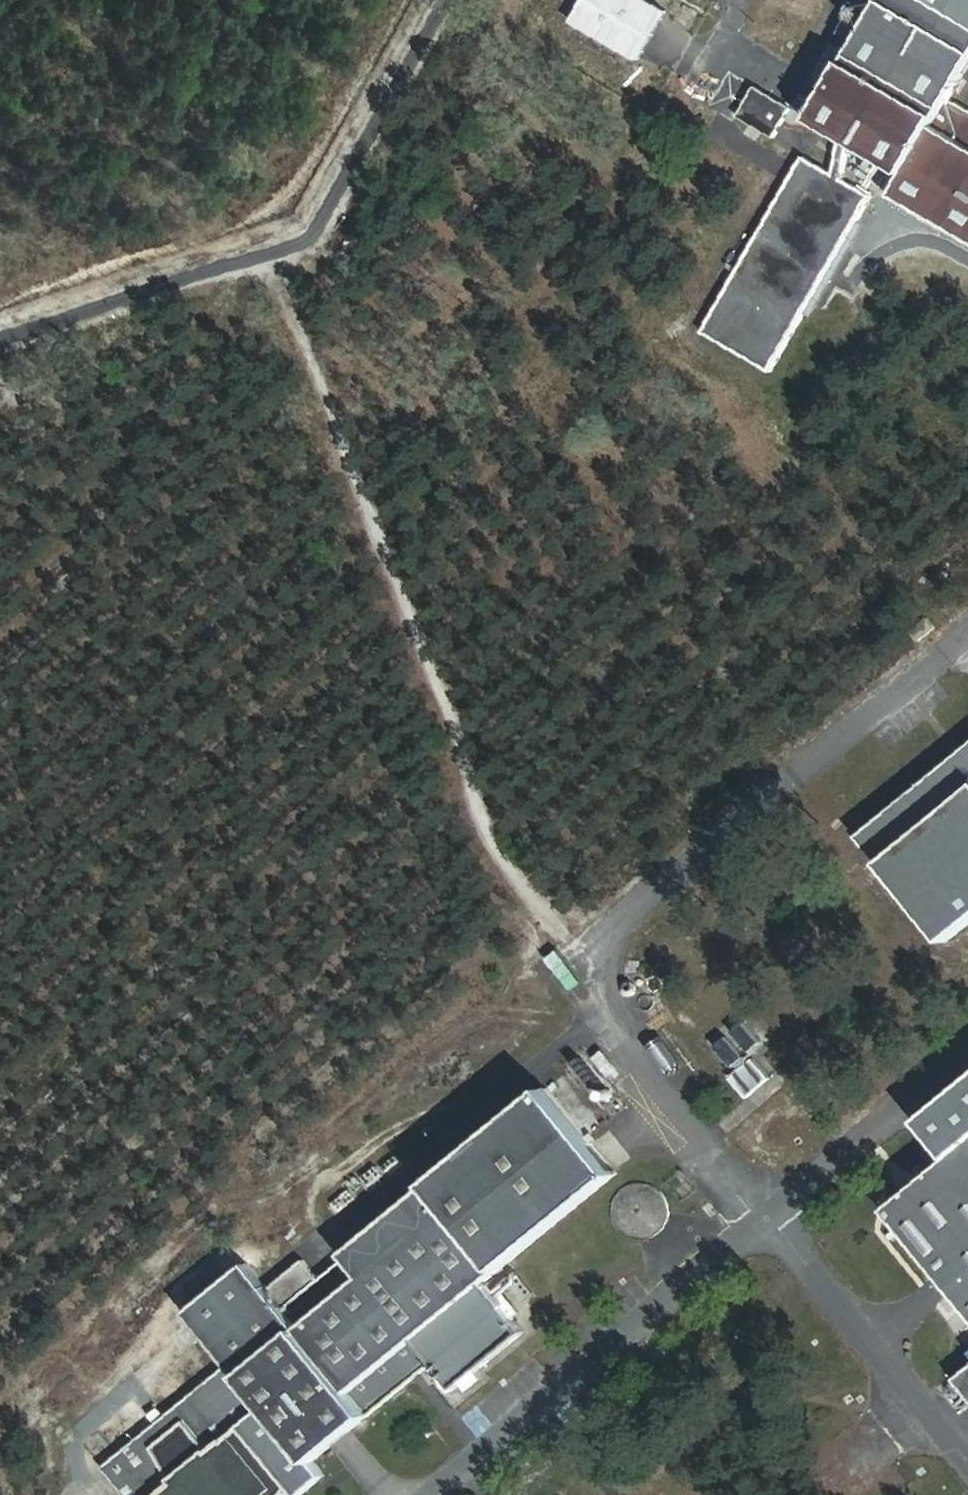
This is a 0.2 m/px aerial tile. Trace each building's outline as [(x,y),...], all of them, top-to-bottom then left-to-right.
[(571,21),(640,58),(668,6),(658,0),(582,0),(571,21)] [(967,238),(967,109),(953,99),(967,73),(967,0),(887,0),(817,122),(908,177),(898,198),(967,238)] [(813,23),(800,42),(826,57),(838,37),(813,23)] [(763,89),(743,116),(781,139),(797,109),(763,89)] [(868,196),(801,157),(700,331),(768,370),(868,196)] [(865,836),(953,933),(967,920),(967,751),(865,836)] [(745,1019),(732,1029),(749,1049),(761,1038),(745,1019)] [(730,1074),(746,1096),(771,1078),(755,1056),(730,1074)] [(236,1366),(110,1468),(133,1494),(283,1494),(296,1484),(304,1494),(305,1494),(329,1478),(311,1453),(439,1361),(417,1336),(619,1171),(551,1082),(345,1254),(352,1263),(327,1283),(311,1264),(271,1293),(252,1266),(192,1311),(236,1366)] [(893,1208),(967,1300),(967,1147),(893,1208)]
